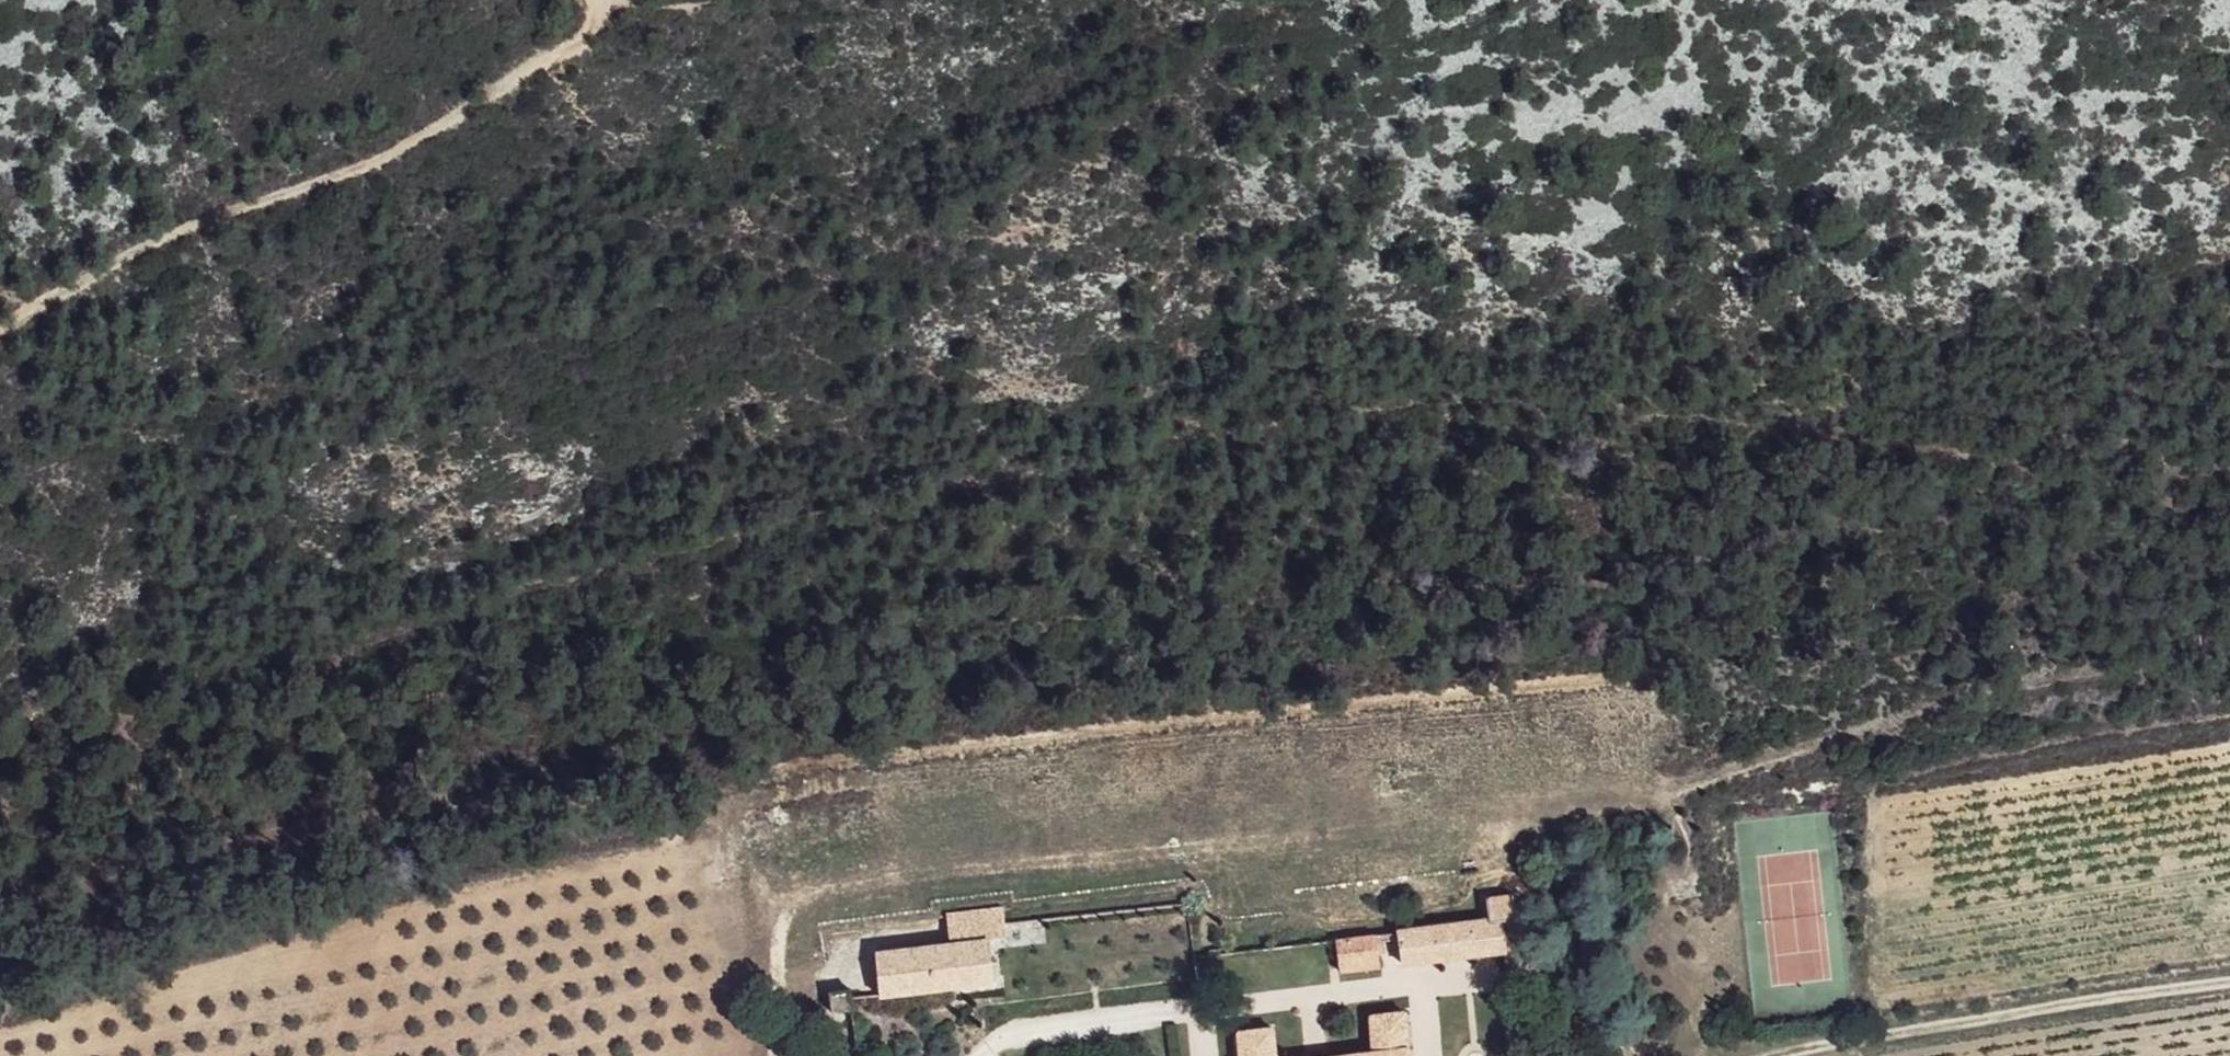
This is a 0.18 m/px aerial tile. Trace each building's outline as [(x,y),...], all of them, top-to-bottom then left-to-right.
[(1516,929),(1510,892),(1476,897),(1480,926),(1399,939),(1404,968),(1497,960),(1494,934),(1516,929)] [(1017,935),(961,942),(965,970),(1020,964),(1017,935)] [(1394,961),(1361,968),(1364,1000),(1400,995),(1394,961)] [(965,970),(889,978),(892,1021),(1006,1009),(1003,966),(965,970)] [(1408,1008),(1374,1013),(1379,1049),(1330,1055),(1415,1055),(1408,1008)] [(1242,1034),(1245,1055),(1281,1055),(1276,1028),(1242,1034)]
